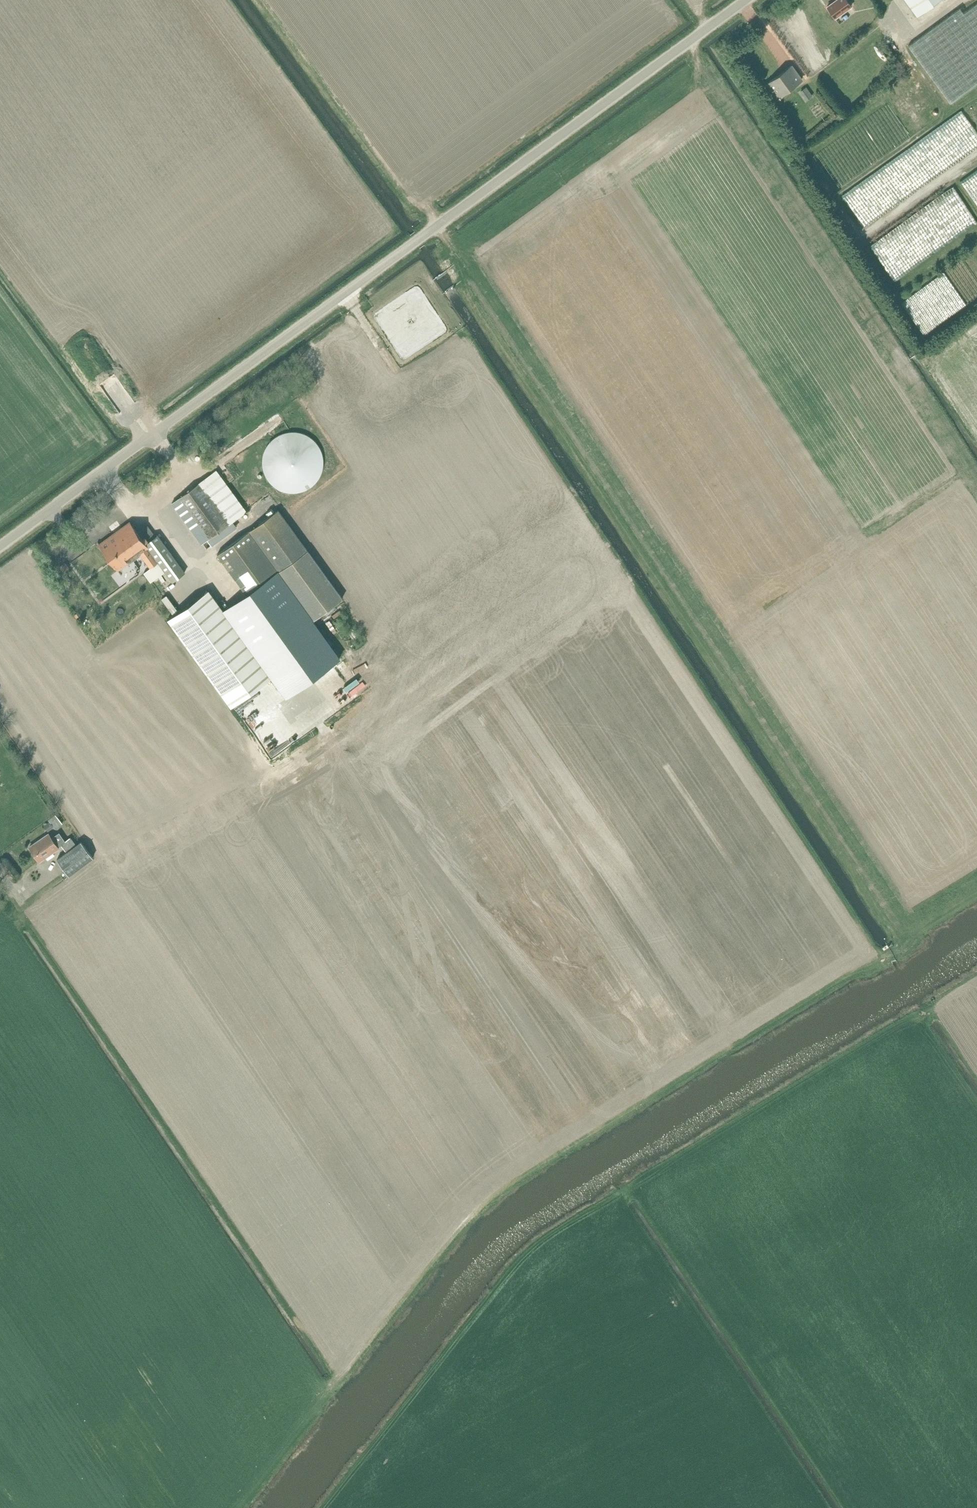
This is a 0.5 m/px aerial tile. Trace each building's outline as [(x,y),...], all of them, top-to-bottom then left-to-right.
[(824,3),(832,14),(849,2),(847,0),(828,0),(824,3)] [(916,16),(938,0),(904,0),(916,16)] [(960,8),(909,46),(951,102),(976,83),(976,3),(963,13),(960,8)] [(782,72),(766,83),(775,96),(791,84),(792,86),(800,81),(791,69),(784,74),(782,72)] [(821,128),(831,121),(837,117),(834,112),(818,124),(821,128)] [(264,458),(264,461),(264,463),(264,467),(265,470),(266,473),(268,476),(269,479),(272,482),(274,485),(277,487),(280,488),(283,490),(286,491),(290,492),(293,492),(297,492),(300,491),(304,490),(307,489),(310,488),(313,486),(316,483),(318,481),(320,478),(322,475),(323,472),(324,468),(325,465),(325,461),(325,458),(324,454),(323,451),(322,448),(320,445),(318,442),(316,439),(313,437),(310,435),(307,434),(304,432),(300,431),(297,431),(294,431),(292,431),(288,431),(285,432),(281,434),(278,435),(276,437),(273,439),(271,442),(268,445),(267,448),(265,451),(264,454),(264,458)] [(218,470),(172,503),(202,543),(247,510),(218,470)] [(247,594),(278,572),(308,549),(279,509),(218,553),(247,594)] [(149,547),(146,543),(147,542),(131,520),(99,543),(105,551),(115,543),(122,553),(123,552),(130,561),(141,553),(149,547)] [(146,539),(154,534),(148,525),(140,531),(146,539)] [(158,534),(147,542),(146,543),(149,547),(159,561),(151,567),(145,572),(151,581),(166,570),(173,581),(186,572),(158,534)] [(115,543),(105,551),(119,570),(130,561),(123,552),(122,553),(115,543)] [(159,561),(149,547),(141,553),(151,567),(159,561)] [(308,549),(278,572),(313,620),(343,598),(308,549)] [(247,594),(223,612),(271,678),(286,698),(341,658),(313,620),(278,572),(247,594)] [(223,612),(209,593),(169,620),(231,706),(271,678),(223,612)] [(166,595),(162,598),(174,614),(178,611),(166,595)] [(55,829),(63,823),(56,814),(48,819),(55,829)] [(59,847),(62,845),(66,842),(65,841),(59,832),(52,837),(49,833),(30,847),(40,861),(59,848),(59,847)] [(66,842),(62,845),(67,852),(56,859),(69,876),(93,858),(75,834),(72,836),(77,843),(76,844),(71,837),(65,841),(66,842)]
